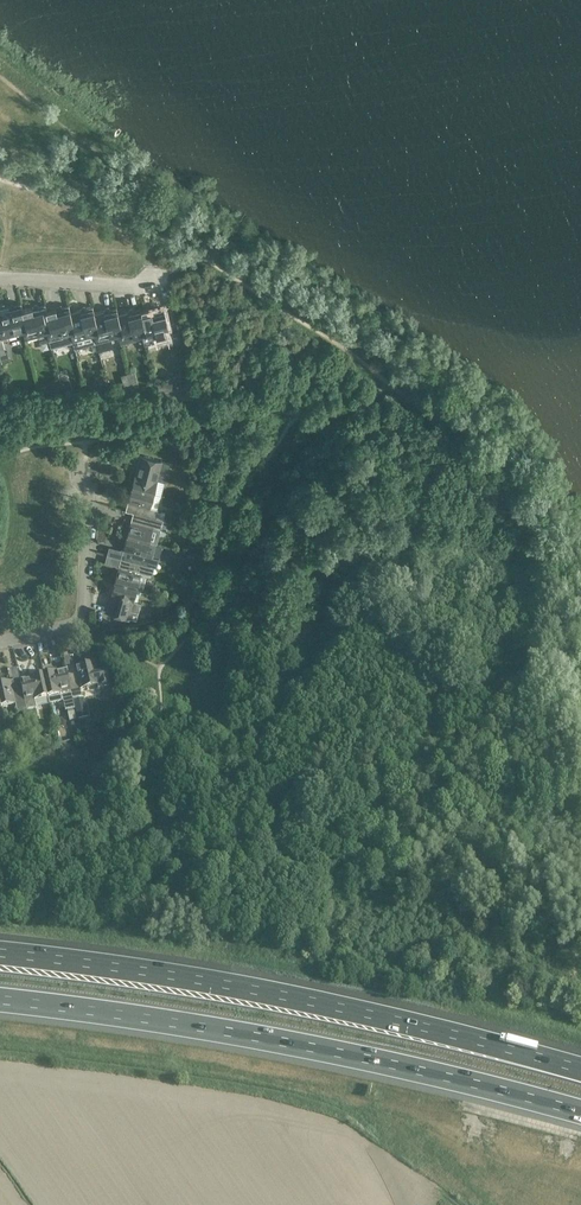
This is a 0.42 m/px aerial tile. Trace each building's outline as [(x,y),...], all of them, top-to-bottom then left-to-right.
[(22,305),(21,302),(5,307),(4,303),(0,304),(0,335),(1,338),(16,334),(15,331),(22,330),(23,330),(20,319),(25,317),(23,309),(22,305)] [(34,306),(33,302),(22,305),(23,309),(25,317),(20,319),(23,330),(22,330),(25,339),(38,336),(40,342),(49,340),(44,321),(49,319),(47,310),(45,306),(45,303),(34,306)] [(57,308),(56,303),(45,306),(47,310),(49,319),(44,321),(49,340),(50,347),(73,341),(70,331),(68,321),(73,320),(70,311),(69,305),(57,308)] [(93,306),(70,311),(73,320),(68,321),(70,331),(73,341),(74,348),(96,342),(94,333),(94,332),(91,322),(96,320),(94,312),(93,306)] [(120,322),(118,313),(116,306),(94,312),(96,320),(91,322),(94,332),(94,333),(96,342),(111,338),(110,335),(118,333),(115,323),(120,322)] [(142,314),(140,307),(118,313),(120,322),(115,323),(118,333),(120,343),(135,339),(134,336),(141,335),(142,334),(139,324),(144,323),(142,314)] [(144,344),(148,343),(159,340),(167,338),(166,335),(178,332),(172,307),(164,308),(142,314),(144,323),(139,324),(142,334),(141,335),(144,344)] [(79,362),(94,358),(92,351),(77,355),(79,362)] [(190,435),(178,439),(181,447),(193,443),(190,435)] [(165,482),(168,472),(170,463),(163,462),(163,461),(140,455),(138,464),(132,487),(154,493),(158,480),(165,482)] [(154,493),(132,487),(126,511),(133,513),(133,512),(163,520),(165,513),(157,511),(158,509),(150,507),(154,493)] [(133,512),(133,513),(127,535),(149,541),(153,528),(161,530),(163,520),(133,512)] [(149,541),(127,535),(121,558),(151,566),(157,568),(159,558),(153,557),(157,543),(149,541)] [(151,566),(121,558),(115,581),(137,587),(141,574),(148,576),(151,566)] [(115,581),(109,605),(107,612),(137,620),(139,613),(141,603),(133,601),(137,587),(115,581)] [(66,669),(73,699),(82,697),(81,689),(98,685),(100,685),(101,688),(110,686),(107,674),(104,672),(98,673),(96,663),(66,669)] [(20,680),(17,668),(11,669),(13,681),(0,684),(0,700),(2,707),(15,704),(17,712),(27,710),(20,680)] [(66,669),(43,675),(48,697),(61,694),(63,701),(73,699),(66,669)] [(43,675),(20,680),(27,710),(36,708),(34,700),(48,697),(43,675)] [(72,700),(77,720),(86,717),(82,698),(72,700)] [(27,711),(30,720),(38,718),(36,709),(27,711)] [(74,712),(67,713),(69,721),(76,720),(74,712)]
